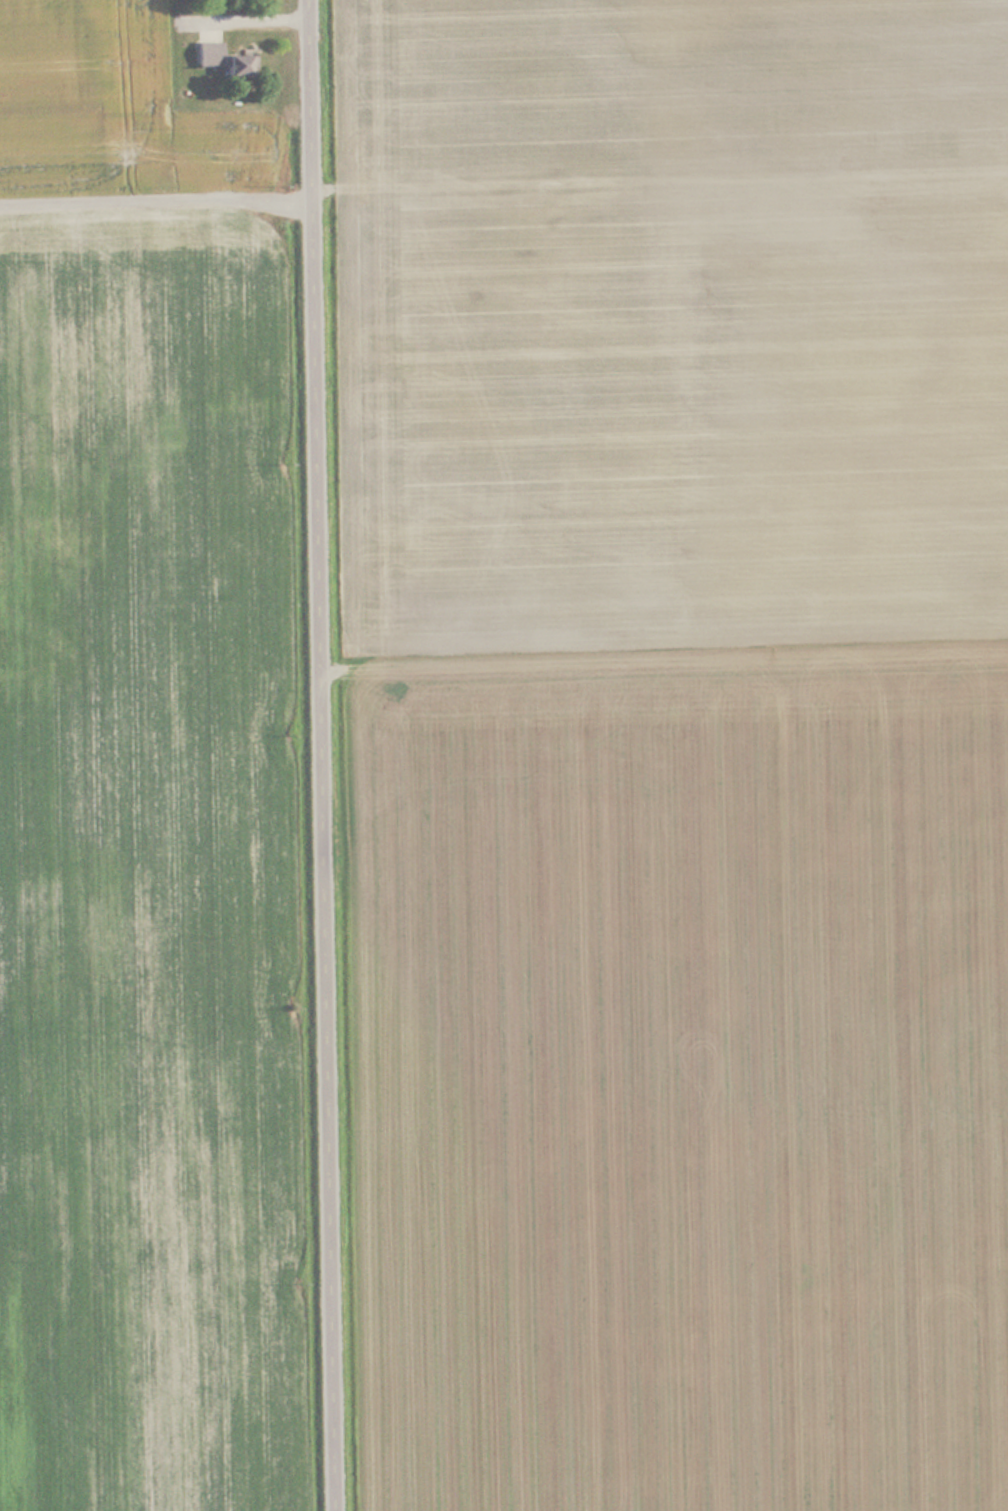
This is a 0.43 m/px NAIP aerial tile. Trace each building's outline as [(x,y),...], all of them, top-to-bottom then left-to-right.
[(224,75),(252,75),(252,53),(220,54),(220,40),(196,41),(196,65),(224,64),(224,75)]
